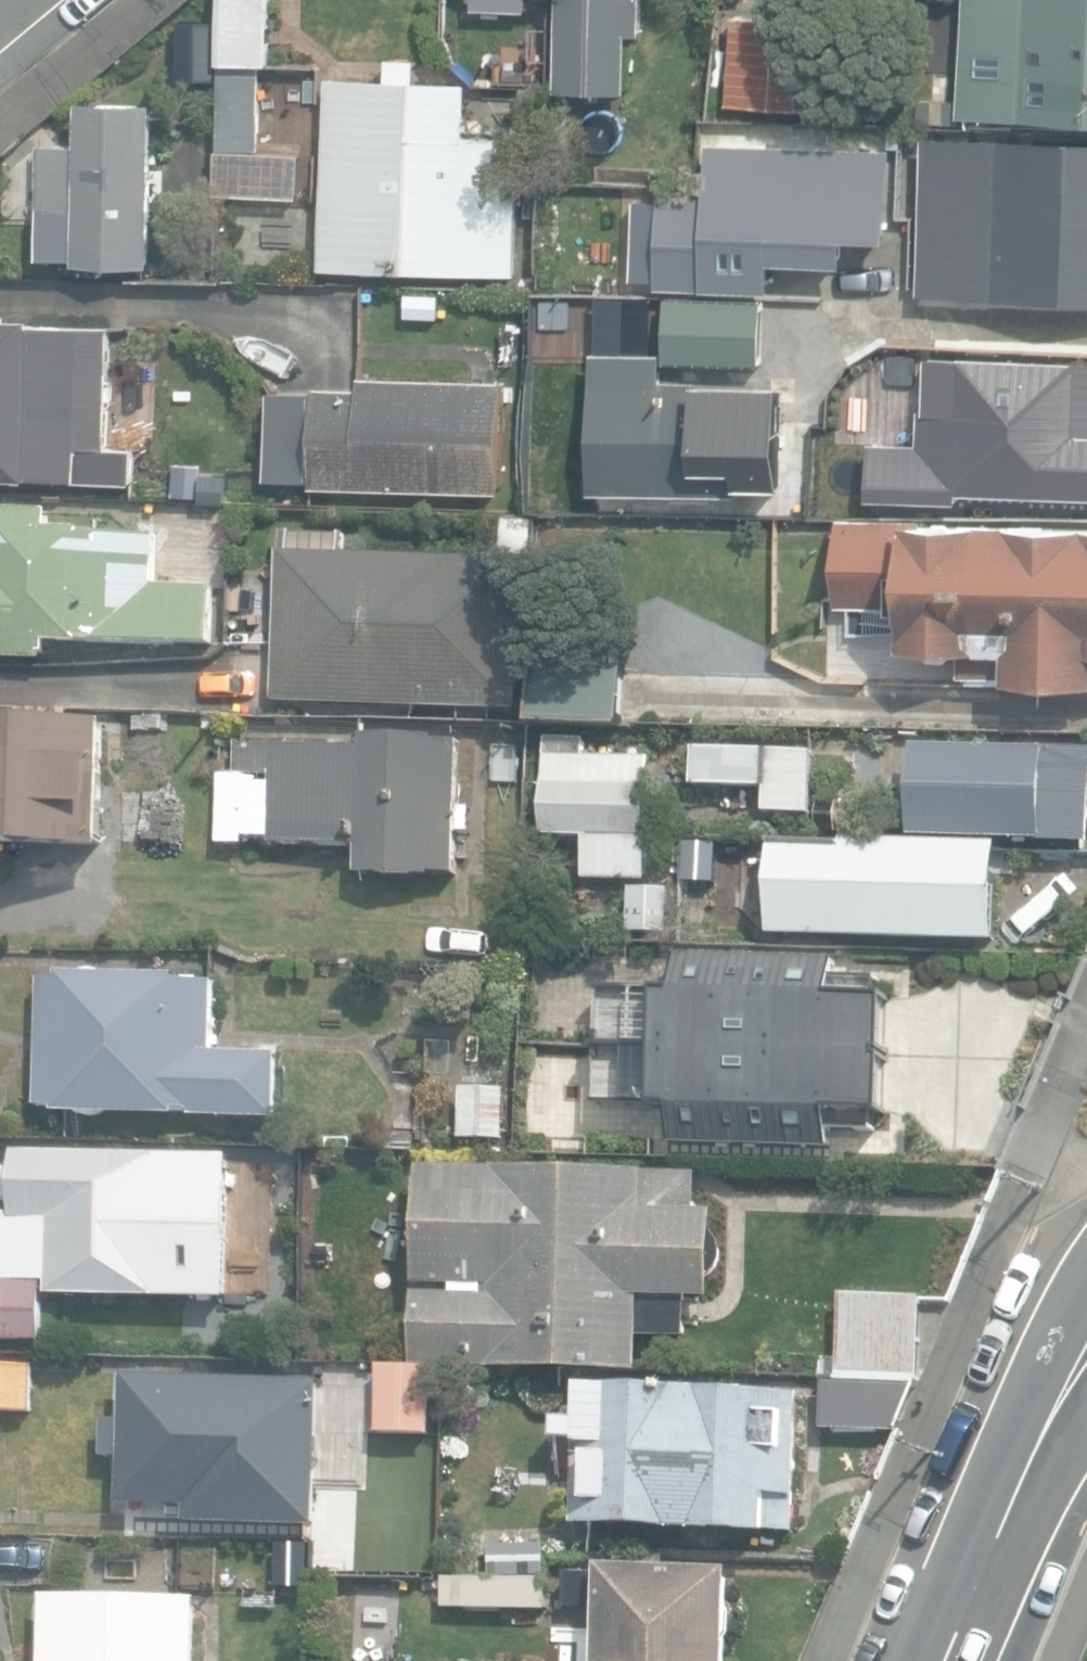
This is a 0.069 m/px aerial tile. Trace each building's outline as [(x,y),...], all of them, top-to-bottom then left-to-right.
[(264,151),(266,66),(278,66),(279,0),(224,0),(221,150),(264,151)] [(529,11),(530,0),(476,0),(475,8),(529,11)] [(557,91),(626,93),(627,31),(643,31),(644,0),(560,0),(557,91)] [(1086,122),(1086,0),(1023,0),(1023,5),(964,6),(959,116),(962,117),(1086,122)] [(726,107),(821,113),(828,22),(732,16),(726,107)] [(550,62),(551,27),(527,27),(527,62),(550,62)] [(518,275),(520,275),(523,166),(503,165),(503,139),(469,138),(471,79),(421,77),(422,64),(369,63),(369,77),(328,76),(323,270),(518,275)] [(282,120),(316,121),(317,83),(284,81),(282,120)] [(78,262),(154,264),(158,102),(81,100),(80,144),(54,143),(54,144),(53,144),(52,205),(44,204),(42,258),(79,259),(78,262)] [(928,136),(924,295),(1086,300),(1086,141),(928,136)] [(689,294),(826,299),(827,290),(833,290),(836,203),(833,202),(835,145),(746,142),(745,153),(712,152),(710,201),(693,200),(689,294)] [(652,352),(694,352),(695,298),(667,298),(667,325),(652,325),(652,352)] [(135,483),(137,449),(105,447),(113,327),(0,320),(0,474),(135,483)] [(677,501),(693,501),(693,496),(784,498),(787,384),(664,381),(664,357),(596,355),(593,492),(677,494),(677,501)] [(996,502),(996,493),(1086,496),(1086,363),(937,358),(935,409),(923,408),(922,442),(904,442),(905,427),(880,427),(879,444),(876,443),(875,486),(962,489),(961,500),(996,502)] [(313,487),(501,493),(505,379),(362,375),(362,392),(316,390),(316,395),(269,393),(267,479),(313,480),(313,487)] [(539,511),(588,513),(588,487),(541,485),(539,511)] [(187,547),(228,550),(231,504),(189,503),(187,547)] [(46,661),(47,643),(79,644),(79,638),(214,644),(216,584),(154,582),(156,533),(49,528),(50,510),(0,507),(0,659),(46,661)] [(500,550),(532,552),(533,515),(499,514),(500,550)] [(1086,677),(1086,524),(839,521),(838,606),(906,607),(906,646),(962,647),(962,676),(1086,677)] [(274,704),(519,712),(524,560),(344,554),(345,535),(279,533),(274,704)] [(534,615),(535,665),(614,665),(615,616),(534,615)] [(614,665),(535,665),(534,726),(621,726),(626,726),(626,665),(614,665)] [(106,852),(110,725),(70,723),(71,709),(17,707),(16,722),(0,722),(0,849),(106,852)] [(360,875),(436,877),(436,875),(459,875),(460,838),(471,838),(472,807),(460,807),(461,742),(364,740),(364,750),(237,746),(236,774),(219,773),(217,845),(360,849),(360,875)] [(1086,845),(1086,748),(1040,747),(1039,747),(1039,748),(914,745),(912,837),(1037,841),(1037,844),(1086,845)] [(815,749),(694,746),(694,787),(764,788),(764,813),(813,814),(815,749)] [(652,880),(655,757),(545,755),(543,837),(587,838),(587,879),(652,880)] [(772,935),(996,940),(998,845),(997,844),(997,842),(844,838),(844,844),(771,842),(769,935),(772,935)] [(676,929),(710,930),(714,843),(684,842),(682,878),(678,878),(676,929)] [(630,932),(671,934),(673,890),(631,889),(630,932)] [(861,1073),(893,1074),(893,1061),(950,1063),(953,961),(792,956),(792,961),(751,960),(750,989),(714,988),(713,1007),(714,1008),(714,1009),(703,1009),(702,1049),(791,1052),(792,1052),(792,1057),(862,1057),(861,1073)] [(84,1121),(89,1122),(95,1121),(100,1119),(104,1115),(179,1118),(179,1112),(194,1113),(194,1118),(280,1121),(283,1055),(216,1053),(217,1024),(221,1025),(222,1001),(216,1001),(217,982),(184,981),(184,976),(61,972),(61,980),(40,979),(36,1108),(57,1109),(57,1114),(76,1114),(80,1118),(84,1121)] [(465,1075),(498,1078),(501,1041),(468,1038),(465,1075)] [(539,1143),(692,1148),(694,1078),(541,1072),(539,1143)] [(461,1138),(506,1139),(507,1090),(462,1089),(461,1138)] [(46,1344),(48,1283),(52,1284),(51,1296),(158,1299),(158,1292),(227,1295),(228,1266),(192,1265),(193,1220),(223,1221),(225,1163),(16,1154),(16,1166),(3,1166),(2,1206),(15,1206),(15,1214),(7,1213),(6,1237),(0,1236),(0,1342),(46,1344)] [(273,1202),(305,1203),(306,1165),(274,1164),(273,1202)] [(414,1366),(640,1371),(641,1335),(690,1336),(691,1297),(712,1297),(714,1210),(697,1209),(697,1173),(692,1173),(421,1167),(418,1284),(454,1285),(453,1294),(416,1292),(414,1366)] [(843,1296),(841,1380),(824,1379),(823,1430),(900,1432),(922,1384),(924,1298),(843,1296)] [(378,1434),(434,1435),(435,1371),(434,1369),(383,1368),(383,1362),(362,1362),(361,1386),(379,1386),(378,1434)] [(35,1414),(36,1367),(0,1365),(0,1413),(35,1414)] [(160,1532),(198,1533),(198,1523),(320,1526),(323,1381),(125,1377),(122,1505),(160,1506),(160,1532)] [(573,1519),(794,1527),(795,1493),(799,1493),(807,1388),(582,1381),(581,1417),(563,1416),(562,1435),(576,1436),(573,1519)] [(278,1580),(312,1580),(312,1540),(278,1540),(278,1580)] [(365,1579),(424,1581),(426,1543),(367,1540),(365,1579)] [(492,1546),(492,1575),(547,1574),(546,1546),(492,1546)] [(736,1568),(602,1565),(602,1573),(569,1572),(568,1607),(601,1608),(599,1660),(733,1660),(736,1568)] [(501,1618),(516,1618),(516,1611),(549,1612),(550,1577),(445,1575),(444,1609),(501,1610),(501,1618)] [(200,1600),(45,1597),(44,1660),(198,1660),(200,1600)]
